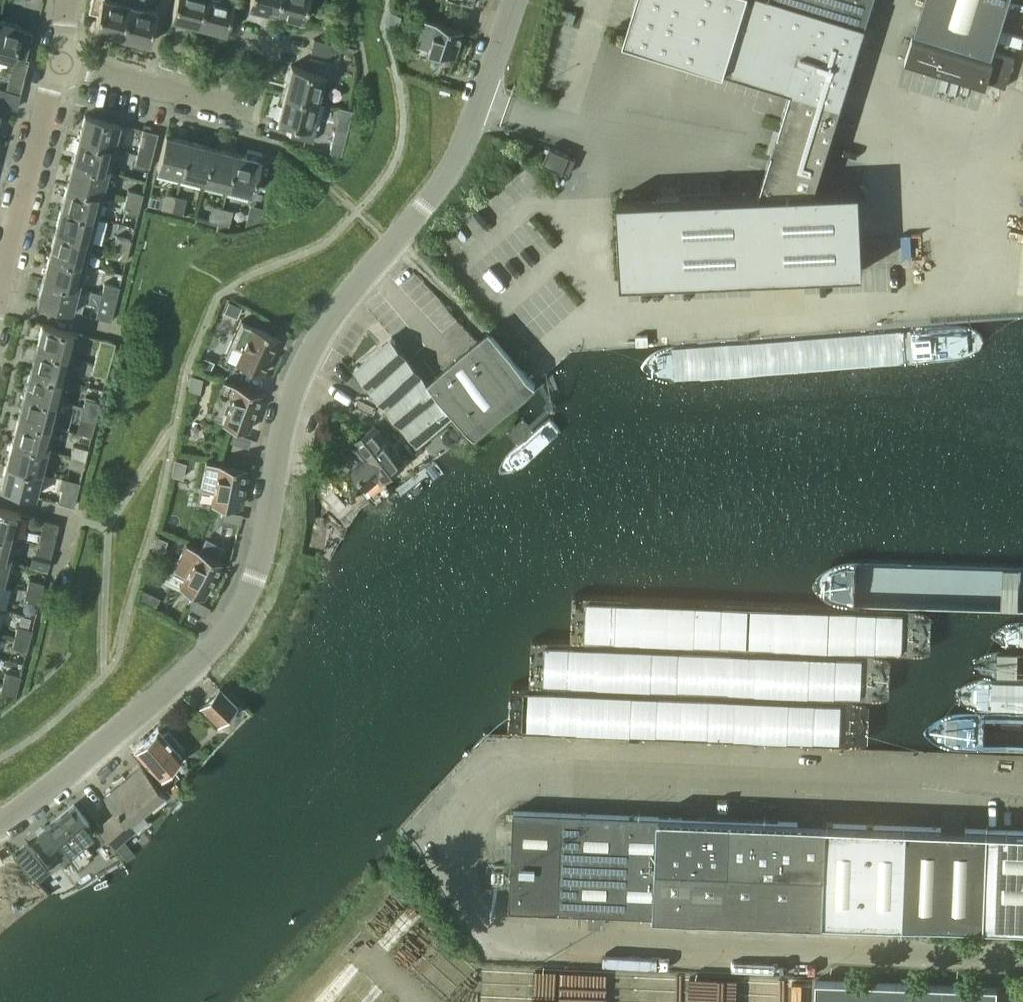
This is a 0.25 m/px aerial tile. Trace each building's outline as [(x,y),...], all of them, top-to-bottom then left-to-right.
[(120,37),(129,0),(116,0),(115,0),(90,0),(88,10),(97,12),(93,30),(120,37)] [(147,44),(156,10),(141,7),(143,0),(129,0),(120,37),(147,44)] [(197,25),(204,0),(174,0),(170,19),(197,25)] [(225,32),(233,0),(204,0),(197,25),(225,32)] [(274,14),(278,0),(249,0),(247,7),(274,14)] [(302,21),(305,7),(317,10),(319,0),(278,0),(274,14),(302,21)] [(617,198),(621,280),(863,270),(859,187),(814,189),(865,24),(872,0),(638,0),(627,35),(624,34),(623,37),(791,89),(759,191),(617,198)] [(991,52),(1008,0),(924,0),(915,28),(991,52)] [(563,9),(560,18),(573,22),(576,14),(563,9)] [(387,25),(398,28),(402,15),(392,11),(387,25)] [(455,56),(456,56),(465,30),(426,17),(427,18),(418,44),(419,44),(419,43),(455,55),(455,56)] [(12,60),(13,55),(24,58),(31,32),(19,29),(20,26),(0,20),(0,57),(12,60)] [(987,81),(1005,86),(1014,58),(995,52),(992,61),(912,36),(904,60),(985,85),(987,81)] [(310,51),(334,57),(337,45),(313,39),(310,51)] [(284,92),(317,101),(324,74),(329,75),(332,63),(309,57),(306,69),(290,65),(284,92)] [(289,135),(312,141),(315,129),(311,128),(317,101),(284,92),(277,120),(292,124),(289,135)] [(78,138),(113,147),(119,124),(84,115),(78,138)] [(137,154),(151,158),(158,133),(143,130),(137,154)] [(157,170),(180,176),(189,141),(165,135),(157,170)] [(72,162),(107,171),(113,147),(78,138),(72,162)] [(180,176),(204,182),(213,147),(189,141),(180,176)] [(559,168),(569,173),(575,158),(569,155),(550,146),(542,162),(558,169),(559,168)] [(204,182),(227,188),(236,153),(213,147),(204,182)] [(236,153),(227,188),(251,194),(260,159),(261,153),(247,149),(246,156),(236,153)] [(134,164),(149,168),(151,158),(137,154),(134,164)] [(66,185),(101,194),(107,171),(72,162),(66,185)] [(60,208),(95,217),(101,194),(66,185),(60,208)] [(125,200),(140,204),(142,194),(128,190),(125,200)] [(161,208),(172,211),(175,196),(165,194),(161,208)] [(172,211),(182,213),(186,199),(175,196),(172,211)] [(122,210),(137,214),(140,204),(125,200),(122,210)] [(208,220),(218,223),(222,208),(212,205),(208,220)] [(54,232),(89,240),(95,217),(60,208),(54,232)] [(218,223),(228,225),(232,211),(222,208),(218,223)] [(49,255),(83,264),(89,240),(54,232),(49,255)] [(113,247),(128,250),(131,240),(116,236),(113,247)] [(111,257),(125,261),(128,250),(113,247),(111,257)] [(43,278),(77,287),(83,264),(49,255),(43,278)] [(37,302),(71,311),(77,287),(43,278),(37,302)] [(102,293),(116,297),(119,287),(104,283),(102,293)] [(96,317),(110,321),(116,297),(102,293),(96,317)] [(221,301),(227,311),(240,303),(233,293),(221,301)] [(235,361),(263,373),(279,337),(242,321),(231,347),(239,351),(235,361)] [(35,348),(70,356),(76,333),(42,324),(35,348)] [(392,336),(355,367),(417,441),(454,410),(475,434),(536,382),(491,330),(430,381),(392,336)] [(94,363),(109,367),(115,343),(100,339),(94,363)] [(30,371),(64,380),(70,356),(35,348),(30,371)] [(92,374),(106,377),(109,367),(94,363),(92,374)] [(24,394),(58,403),(64,380),(30,371),(24,394)] [(188,390),(199,392),(202,378),(191,376),(188,390)] [(222,421),(248,430),(252,418),(262,392),(223,379),(223,380),(235,384),(222,421)] [(18,417),(53,426),(58,403),(24,394),(18,417)] [(83,409),(97,413),(100,402),(85,399),(83,409)] [(80,419),(95,423),(97,413),(83,409),(80,419)] [(12,441),(47,449),(53,426),(18,417),(12,441)] [(353,468),(369,488),(404,459),(375,424),(354,442),(360,450),(363,448),(369,454),(353,468)] [(6,464),(41,473),(47,449),(12,441),(6,464)] [(71,455),(86,459),(88,449),(74,445),(71,455)] [(68,466),(83,469),(86,459),(71,455),(68,466)] [(172,475),(183,477),(186,462),(175,460),(172,475)] [(211,501),(238,507),(240,494),(241,494),(246,467),(206,460),(201,487),(214,489),(211,501)] [(35,496),(41,473),(6,464),(0,487),(0,488),(35,496)] [(59,503),(74,506),(80,483),(65,479),(59,503)] [(14,537),(20,514),(0,509),(0,534),(14,537)] [(38,544),(53,547),(55,537),(41,533),(38,544)] [(8,561),(14,537),(0,534),(0,559),(8,561)] [(152,552),(163,555),(167,540),(157,536),(152,552)] [(179,584),(203,597),(209,586),(222,562),(186,542),(186,543),(186,544),(174,567),(185,573),(179,584)] [(36,554),(50,558),(53,547),(38,544),(36,554)] [(2,584),(8,561),(0,559),(0,583),(2,584)] [(26,590),(41,594),(44,584),(29,580),(26,590)] [(24,601),(38,604),(41,594),(26,590),(24,601)] [(193,598),(188,607),(205,616),(210,607),(193,598)] [(15,637),(29,640),(32,630),(17,626),(15,637)] [(12,647),(27,651),(29,640),(15,637),(12,647)] [(5,673),(3,683),(18,687),(18,685),(20,677),(5,673)] [(0,694),(15,697),(18,687),(3,683),(0,694)] [(219,688),(199,708),(217,725),(236,705),(219,688)] [(133,750),(173,795),(181,788),(173,779),(178,775),(169,765),(180,755),(178,753),(183,749),(167,730),(162,734),(157,728),(133,750)] [(99,824),(114,843),(133,827),(128,821),(162,793),(139,765),(104,794),(117,809),(99,824)] [(47,826),(37,835),(48,848),(55,842),(77,869),(89,860),(86,856),(92,852),(81,839),(91,831),(85,824),(88,822),(73,805),(47,826)] [(509,908),(983,926),(987,829),(513,810),(509,908)] [(1022,928),(1022,830),(987,829),(983,926),(1022,928)] [(27,843),(12,855),(35,879),(36,879),(46,870),(48,868),(27,843)] [(11,914),(33,899),(5,859),(0,863),(0,897),(11,914)] [(996,988),(815,981),(814,1001),(996,1001),(996,988)]
